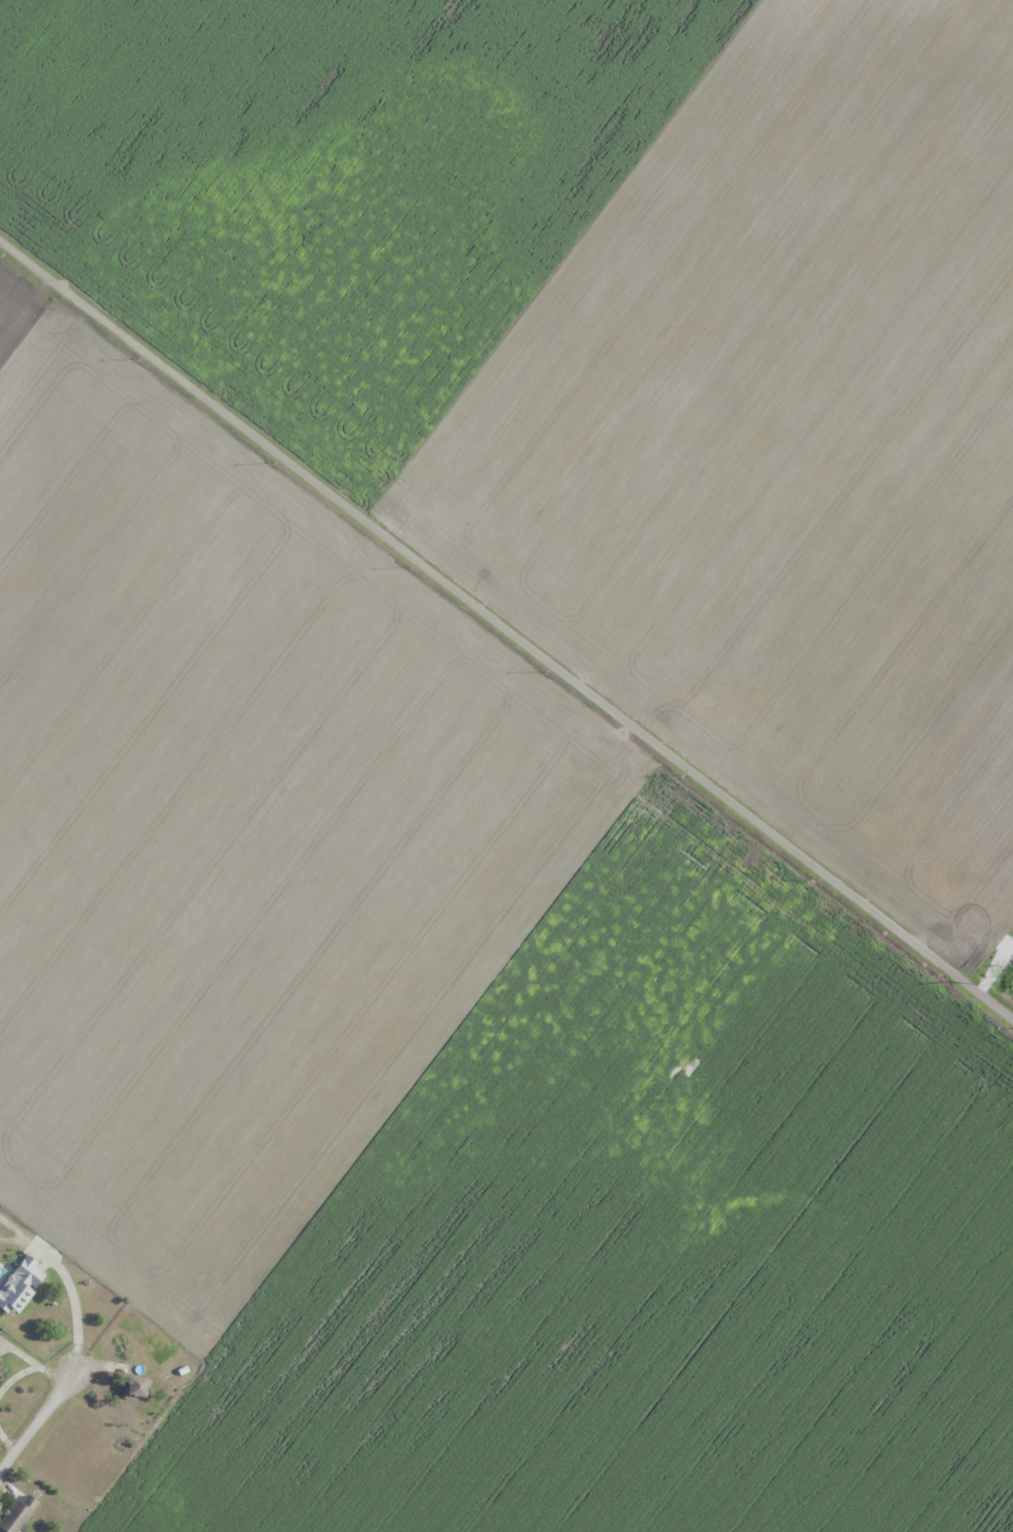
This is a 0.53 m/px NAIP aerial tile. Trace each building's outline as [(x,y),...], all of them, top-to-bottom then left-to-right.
[(1012,960),(1009,965),(1012,968),(1012,940),(1007,936),(997,950),(1012,960)] [(46,1272),(22,1256),(0,1287),(0,1308),(7,1313),(10,1309),(17,1313),(46,1272)] [(145,1398),(145,1378),(124,1377),(123,1397),(145,1398)] [(17,1531),(18,1531),(24,1531),(28,1526),(23,1523),(37,1502),(20,1492),(0,1523),(0,1529),(4,1531),(16,1531),(17,1531)]
